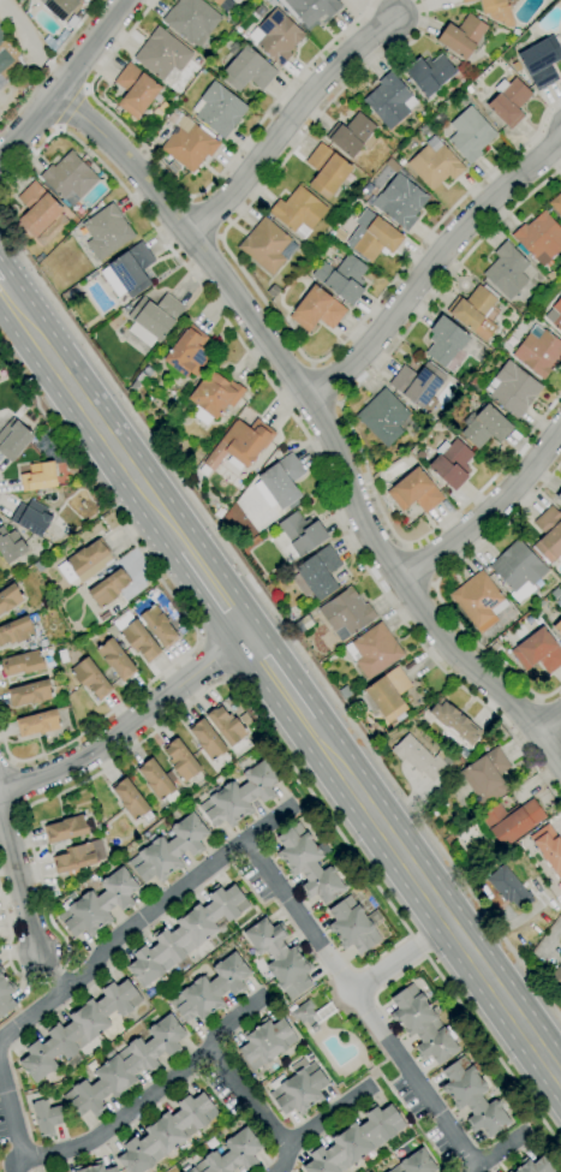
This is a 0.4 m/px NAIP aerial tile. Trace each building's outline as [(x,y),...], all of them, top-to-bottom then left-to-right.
[(43,6),(49,0),(76,0),(78,2),(61,22),(43,6)] [(173,7),(179,0),(200,0),(222,18),(208,35),(198,48),(191,43),(190,44),(161,20),(172,7),(173,7)] [(225,13),(210,0),(230,0),(234,4),(225,13)] [(284,1),(285,0),(336,0),(341,6),(329,18),(324,13),(308,28),(284,1)] [(483,14),(478,0),(505,0),(507,7),(483,14)] [(280,67),(275,63),(276,61),(258,46),(258,47),(246,36),(256,26),(257,28),(275,7),(305,35),(288,52),(291,54),(280,67)] [(465,60),(436,42),(448,23),(458,29),(467,13),(487,26),(465,60)] [(161,82),(132,59),(157,25),(193,54),(179,72),(173,66),(161,82)] [(14,61),(0,72),(0,35),(12,49),(7,53),(14,61)] [(553,35),(560,50),(560,59),(550,65),(559,79),(537,91),(517,55),(553,35)] [(238,93),(231,87),(229,88),(221,79),(219,76),(234,58),(229,53),(237,43),(243,48),(246,44),(277,72),(261,90),(249,79),(238,93)] [(425,99),(404,70),(420,58),(425,65),(441,54),(456,73),(438,87),(440,89),(425,99)] [(136,120),(117,106),(126,93),(113,82),(129,63),(161,88),(136,120)] [(388,130),(362,100),(380,85),(377,82),(390,70),(412,95),(411,96),(417,103),(408,111),(410,112),(388,130)] [(511,130),(487,106),(499,94),(494,89),(502,79),(508,84),(515,77),(532,94),(518,109),(524,115),(511,130)] [(223,139),(193,117),(196,114),(195,112),(203,101),(199,99),(214,81),(249,107),(223,139)] [(470,165),(447,141),(455,132),(449,125),(470,106),(497,135),(479,151),(482,154),(470,165)] [(351,159),(324,137),(338,123),(345,127),(358,112),(377,127),(371,133),(376,137),(366,149),(362,145),(351,159)] [(191,174),(160,149),(177,127),(174,126),(183,115),(193,124),(220,144),(210,157),(207,154),(191,174)] [(327,201),(308,185),(318,172),(304,161),(321,142),(353,168),(327,201)] [(431,191),(406,165),(426,144),(434,153),(443,144),(460,162),(459,162),(465,169),(453,180),(448,175),(431,191)] [(79,200),(71,191),(62,200),(58,195),(55,196),(42,183),(44,182),(38,177),(50,165),(54,167),(71,150),(99,179),(79,200)] [(406,231),(381,212),(388,201),(380,195),(396,173),(428,197),(413,216),(416,219),(406,231)] [(34,239),(17,221),(28,210),(16,197),(34,180),(64,209),(34,239)] [(303,240),(275,218),(275,219),(268,213),(279,200),(284,203),(298,185),(327,208),(310,231),(303,240)] [(548,203),(560,192),(560,218),(555,210),(554,210),(548,203)] [(99,262),(85,243),(90,239),(80,225),(112,203),(121,216),(121,218),(126,225),(127,225),(135,236),(99,262)] [(371,263),(345,243),(358,226),(354,222),(365,208),(404,237),(392,254),(383,248),(371,263)] [(543,210),(560,230),(560,249),(550,258),(550,260),(542,268),(515,240),(511,236),(524,224),(525,226),(543,210)] [(35,239),(60,214),(68,221),(42,248),(35,239)] [(271,276),(245,254),(245,255),(237,248),(264,216),(292,240),(297,245),(286,258),(271,276)] [(508,301),(499,292),(500,292),(482,274),(497,257),(493,252),(506,240),(529,264),(520,273),(527,280),(508,301)] [(131,299),(126,292),(118,298),(100,273),(108,267),(107,266),(141,242),(155,261),(142,270),(148,278),(145,279),(150,285),(131,299)] [(352,305),(323,284),(323,285),(311,275),(322,261),(328,266),(335,256),(341,261),(348,252),(368,268),(359,279),(363,281),(359,286),(364,291),(352,305)] [(484,343),(471,332),(446,311),(458,296),(460,298),(461,298),(465,302),(478,284),(482,287),(484,284),(499,296),(496,299),(483,317),(496,327),(484,343)] [(308,333),(288,317),(314,285),(346,310),(332,329),(318,320),(308,333)] [(149,347),(127,331),(133,322),(127,316),(142,297),(156,307),(166,293),(185,308),(160,341),(156,339),(149,347)] [(550,308),(560,296),(560,333),(550,325),(559,315),(550,308)] [(443,368),(424,353),(432,343),(428,340),(432,334),(428,332),(441,315),(470,337),(459,351),(458,350),(449,359),(449,361),(443,368)] [(544,329),(560,342),(560,363),(560,364),(556,362),(550,370),(550,369),(542,380),(538,377),(538,376),(511,356),(527,333),(535,323),(543,331),(544,329)] [(196,379),(189,373),(185,377),(162,359),(187,327),(196,333),(197,329),(208,338),(201,347),(213,357),(196,379)] [(518,418),(488,395),(489,394),(484,389),(507,359),(542,386),(526,406),(518,418)] [(428,414),(422,409),(420,410),(388,385),(404,364),(417,375),(423,367),(426,361),(428,362),(429,361),(446,374),(444,375),(447,376),(440,386),(431,397),(437,401),(428,414)] [(205,426),(190,414),(196,406),(187,399),(209,370),(215,374),(215,373),(229,383),(231,381),(235,385),(237,383),(245,391),(232,407),(228,404),(215,421),(213,418),(205,426)] [(386,448),(354,416),(383,387),(410,414),(398,427),(402,433),(386,448)] [(477,450),(460,434),(466,427),(461,422),(472,411),(476,415),(487,403),(513,428),(499,444),(490,435),(477,450)] [(11,463),(0,454),(0,444),(0,432),(12,417),(34,435),(11,463)] [(239,471),(226,462),(231,457),(226,453),(211,471),(203,464),(237,420),(249,428),(256,418),(276,434),(264,450),(262,448),(246,469),(243,465),(239,471)] [(454,492),(426,466),(438,454),(440,456),(455,438),(473,454),(464,464),(469,469),(464,474),(467,477),(454,492)] [(280,511),(275,504),(257,476),(292,452),(306,472),(292,482),(302,496),(280,511)] [(22,492),(19,475),(30,474),(29,465),(53,462),(56,487),(22,492)] [(424,514),(414,502),(416,501),(416,500),(401,512),(386,493),(390,488),(417,466),(432,484),(432,486),(443,499),(424,514)] [(41,537),(10,520),(19,502),(26,506),(30,500),(48,511),(46,514),(52,517),(41,537)] [(550,505),(560,517),(560,554),(555,559),(550,564),(549,563),(545,565),(531,548),(532,546),(543,535),(532,522),(550,505)] [(288,565),(271,540),(282,533),(277,525),(297,511),(304,522),(309,518),(312,524),(316,520),(328,536),(288,565)] [(7,564),(0,553),(0,526),(1,525),(8,535),(14,530),(28,551),(7,564)] [(519,605),(508,594),(512,591),(488,566),(499,555),(499,557),(509,546),(517,539),(548,571),(532,585),(536,589),(519,605)] [(73,590),(67,583),(77,577),(65,560),(83,547),(85,549),(97,540),(102,546),(102,545),(115,560),(73,590)] [(317,602),(294,569),(328,545),(341,565),(329,573),(339,588),(317,602)] [(100,609),(94,601),(94,600),(88,591),(119,569),(120,570),(125,576),(125,577),(126,578),(125,578),(129,583),(118,590),(120,593),(115,596),(117,597),(100,609)] [(479,635),(449,595),(482,570),(508,605),(494,615),(497,620),(479,635)] [(5,612),(0,615),(0,593),(14,583),(19,591),(18,591),(24,600),(5,613),(5,612)] [(340,641),(317,609),(350,585),(364,606),(366,603),(376,617),(350,636),(350,635),(340,641)] [(163,648),(138,615),(145,611),(147,612),(156,605),(169,623),(168,624),(178,636),(172,641),(163,648)] [(8,642),(0,645),(0,627),(26,615),(35,635),(16,643),(16,642),(10,644),(8,642)] [(551,627),(560,618),(560,638),(551,627)] [(145,660),(138,652),(136,653),(132,648),(131,649),(118,632),(127,625),(136,619),(161,652),(153,658),(153,656),(149,660),(148,658),(145,660)] [(366,680),(344,647),(380,621),(395,643),(396,643),(405,655),(395,661),(395,660),(366,680)] [(542,626),(560,652),(560,664),(548,674),(537,661),(524,672),(508,652),(542,626)] [(123,683),(111,667),(109,667),(102,659),(96,650),(105,644),(103,643),(112,637),(137,671),(123,683)] [(5,677),(0,662),(5,661),(5,659),(38,649),(42,660),(43,660),(46,668),(24,674),(23,672),(5,677)] [(99,701),(89,689),(88,690),(83,685),(82,686),(70,671),(78,664),(86,656),(113,690),(99,701)] [(387,724),(380,713),(375,718),(359,695),(364,692),(363,690),(398,666),(411,686),(398,696),(407,709),(387,724)] [(12,708),(7,690),(47,679),(50,691),(49,691),(52,698),(31,704),(31,702),(12,708)] [(471,746),(462,739),(461,740),(454,734),(454,733),(450,731),(449,732),(444,727),(444,728),(428,714),(440,698),(443,702),(448,706),(449,704),(459,713),(458,714),(460,716),(461,714),(470,721),(470,722),(482,732),(471,746)] [(235,752),(204,714),(219,703),(228,716),(231,715),(233,719),(235,718),(247,733),(244,737),(249,743),(235,752)] [(19,737),(16,720),(56,709),(59,718),(56,719),(60,728),(40,734),(38,732),(19,737)] [(211,762),(204,754),(205,754),(198,745),(199,744),(187,728),(201,718),(227,749),(211,762)] [(432,781),(422,771),(419,773),(410,765),(405,761),(406,761),(404,758),(401,761),(390,750),(394,745),(395,746),(407,733),(432,757),(435,755),(447,767),(432,781)] [(191,784),(187,780),(185,783),(172,767),(173,766),(169,761),(172,758),(163,748),(175,737),(201,769),(198,772),(201,775),(191,784)] [(483,808),(459,772),(496,746),(511,767),(499,775),(509,790),(483,808)] [(169,805),(165,799),(160,803),(147,784),(148,784),(136,767),(150,756),(180,797),(169,805)] [(214,828),(198,807),(209,798),(208,797),(215,792),(216,793),(222,789),(222,787),(229,781),(231,783),(232,781),(238,789),(247,781),(243,775),(244,773),(244,772),(249,768),(250,769),(264,758),(281,780),(270,789),(274,793),(273,793),(275,797),(268,802),(267,799),(263,803),(258,797),(247,804),(251,809),(228,826),(225,820),(214,828)] [(135,822),(120,804),(123,803),(111,787),(124,777),(150,809),(135,822)] [(502,849),(478,816),(491,807),(491,808),(499,803),(507,816),(532,798),(545,817),(502,849)] [(144,884),(127,863),(138,855),(137,853),(144,847),(144,849),(151,844),(150,843),(157,837),(159,838),(161,837),(166,844),(175,837),(171,829),(172,828),(171,827),(177,823),(177,825),(192,813),(209,834),(198,841),(202,846),(202,847),(203,850),(198,855),(196,853),(192,857),(186,850),(177,858),(181,864),(159,882),(154,876),(144,884)] [(48,845),(43,827),(62,822),(62,820),(82,815),(85,825),(86,825),(89,834),(48,845)] [(323,905),(315,894),(308,900),(303,893),(304,892),(300,887),(306,881),(299,871),(292,877),(287,871),(288,870),(281,861),(280,861),(275,855),(284,849),(275,838),(291,827),(297,822),(305,833),(306,832),(311,839),(310,840),(315,846),(317,845),(322,852),(321,853),(323,857),(315,863),(322,871),(329,865),(330,868),(332,867),(335,873),(334,874),(345,890),(323,905)] [(548,823),(560,843),(560,880),(560,881),(529,837),(548,823)] [(55,874),(52,857),(66,853),(65,851),(71,850),(71,847),(90,843),(91,843),(101,840),(106,859),(96,863),(55,874)] [(517,910),(512,904),(513,904),(511,900),(508,903),(506,900),(505,902),(485,879),(503,864),(533,902),(526,906),(524,904),(517,910)] [(73,938),(58,916),(65,911),(61,906),(65,903),(64,903),(70,898),(67,896),(72,892),(78,900),(80,898),(86,892),(88,893),(90,891),(96,898),(106,891),(100,884),(102,882),(101,881),(106,877),(107,879),(121,867),(138,887),(129,896),(132,900),(120,910),(117,905),(107,912),(111,917),(88,935),(84,930),(73,938)] [(142,989),(125,968),(136,959),(132,954),(144,946),(148,951),(157,944),(154,939),(166,929),(169,933),(178,926),(174,921),(197,903),(202,909),(211,902),(207,896),(209,893),(210,894),(219,887),(223,892),(225,891),(233,885),(250,905),(239,914),(240,915),(233,920),(233,918),(227,923),(222,916),(213,923),(219,930),(208,939),(209,939),(205,941),(205,940),(195,947),(184,957),(177,963),(175,962),(163,972),(163,975),(159,977),(156,977),(142,989)] [(358,956),(351,945),(342,951),(338,944),(340,942),(333,933),(330,934),(326,927),(334,921),(327,910),(348,896),(356,905),(358,904),(363,911),(362,912),(369,922),(370,921),(375,928),(374,929),(381,940),(358,956)] [(290,1000),(282,989),(281,990),(275,983),(277,982),(273,976),(267,980),(262,974),(267,970),(265,969),(267,968),(265,965),(273,960),(265,951),(258,956),(257,954),(256,954),(252,951),(253,948),(243,934),(264,917),(271,928),(277,924),(286,936),(280,941),(287,951),(293,946),(294,947),(297,946),(302,952),(298,954),(305,963),(308,962),(312,969),(310,971),(310,970),(304,975),(311,984),(290,1000)] [(185,1023),(169,1001),(179,994),(178,993),(186,987),(186,988),(192,983),(198,977),(199,978),(202,976),(208,983),(217,976),(211,969),(213,968),(214,966),(217,963),(219,963),(234,952),(250,972),(240,981),(246,989),(239,994),(238,993),(233,998),(228,990),(219,998),(222,1003),(213,1011),(214,1012),(211,1013),(210,1012),(199,1021),(196,1016),(185,1023)] [(549,972),(560,965),(560,989),(549,972)] [(17,1006),(0,1018),(0,975),(8,986),(12,982),(17,988),(8,995),(17,1006)] [(35,1084),(18,1063),(29,1054),(25,1049),(36,1040),(41,1046),(50,1037),(46,1034),(58,1024),(62,1029),(71,1022),(67,1016),(76,1009),(77,1011),(91,999),(95,1004),(103,997),(100,992),(101,990),(100,989),(101,988),(102,989),(112,982),(117,987),(126,980),(137,993),(137,994),(142,1000),(132,1009),(133,1010),(126,1015),(125,1013),(120,1017),(114,1011),(105,1018),(111,1025),(101,1033),(102,1034),(99,1036),(97,1035),(88,1043),(88,1042),(76,1052),(77,1053),(70,1058),(66,1061),(60,1053),(52,1059),(58,1066),(55,1067),(56,1069),(52,1073),(50,1072),(35,1084)] [(436,1066),(429,1055),(420,1061),(416,1054),(418,1053),(413,1048),(420,1043),(413,1033),(408,1036),(396,1019),(393,1022),(388,1016),(396,1010),(389,999),(411,983),(419,994),(420,993),(430,1006),(429,1007),(444,1029),(446,1029),(449,1034),(448,1034),(459,1051),(436,1066)] [(314,1034),(305,1022),(302,1025),(297,1018),(294,1021),(290,1013),(308,1000),(314,1007),(310,1009),(315,1016),(311,1018),(320,1029),(314,1034)] [(95,1119),(91,1114),(92,1114),(89,1109),(78,1118),(61,1096),(71,1089),(71,1088),(77,1083),(78,1084),(84,1079),(90,1087),(99,1079),(94,1072),(103,1065),(102,1064),(106,1060),(107,1063),(129,1046),(127,1045),(135,1039),(136,1040),(138,1037),(143,1045),(153,1037),(147,1030),(148,1030),(149,1028),(153,1024),(154,1025),(169,1013),(186,1035),(175,1043),(181,1051),(175,1055),(174,1054),(169,1059),(163,1052),(154,1059),(160,1067),(154,1072),(153,1071),(147,1075),(142,1069),(132,1076),(137,1081),(131,1085),(130,1084),(119,1093),(120,1094),(114,1099),(109,1094),(101,1101),(105,1107),(103,1109),(100,1112),(101,1113),(95,1119)] [(252,1072),(237,1049),(247,1042),(244,1037),(255,1030),(253,1029),(256,1027),(257,1028),(268,1021),(271,1025),(282,1017),(298,1040),(280,1053),(280,1052),(270,1059),(271,1060),(264,1065),(263,1065),(252,1072)] [(488,1138),(481,1128),(472,1134),(467,1128),(469,1126),(465,1120),(472,1116),(465,1105),(456,1111),(452,1105),(454,1103),(446,1094),(444,1094),(440,1088),(448,1082),(441,1071),(462,1055),(470,1066),(471,1065),(477,1072),(476,1073),(481,1081),(482,1079),(488,1087),(485,1088),(487,1089),(479,1095),(487,1105),(494,1100),(495,1102),(497,1101),(500,1099),(508,1109),(503,1113),(511,1123),(488,1138)] [(300,1117),(298,1113),(294,1107),(285,1116),(268,1094),(279,1085),(277,1085),(285,1079),(286,1081),(296,1073),(294,1073),(302,1069),(303,1070),(312,1063),(328,1083),(318,1091),(323,1100),(317,1105),(316,1102),(305,1111),(306,1112),(300,1117)] [(147,1168),(142,1171),(126,1171),(115,1159),(126,1150),(123,1147),(135,1137),(138,1142),(148,1135),(143,1129),(149,1124),(150,1125),(161,1118),(160,1117),(167,1112),(171,1117),(179,1109),(174,1103),(177,1101),(178,1102),(187,1095),(191,1100),(202,1093),(219,1113),(208,1122),(209,1123),(202,1128),(201,1128),(177,1146),(178,1147),(174,1149),(174,1148),(153,1165),(153,1166),(149,1168),(147,1168)] [(47,1138),(47,1136),(43,1137),(40,1138),(30,1105),(34,1103),(34,1102),(42,1100),(42,1102),(46,1101),(48,1109),(60,1106),(65,1123),(52,1126),(55,1136),(47,1138)] [(359,1159),(340,1171),(305,1171),(302,1167),(311,1160),(308,1155),(321,1146),(324,1152),(334,1144),(330,1140),(336,1135),(338,1136),(347,1128),(353,1123),(358,1128),(366,1120),(364,1116),(363,1114),(365,1112),(366,1113),(376,1107),(380,1112),(389,1105),(406,1126),(389,1138),(388,1137),(363,1156),(364,1158),(360,1160),(359,1159)] [(250,1167),(245,1171),(240,1165),(231,1171),(187,1171),(204,1159),(203,1158),(210,1152),(211,1153),(214,1150),(219,1158),(228,1150),(223,1144),(225,1143),(225,1141),(228,1138),(231,1138),(246,1126),(262,1148),(251,1156),(257,1165),(251,1170),(250,1167)] [(436,1170),(433,1171),(387,1171),(400,1162),(400,1161),(404,1159),(405,1159),(420,1148),(436,1170)] [(542,1155),(557,1171),(513,1171),(523,1164),(520,1161),(525,1158),(527,1161),(530,1159),(533,1162),(542,1155)] [(115,1166),(117,1171),(74,1171),(73,1171),(86,1168),(85,1166),(89,1165),(90,1167),(102,1164),(103,1170),(115,1166)]
